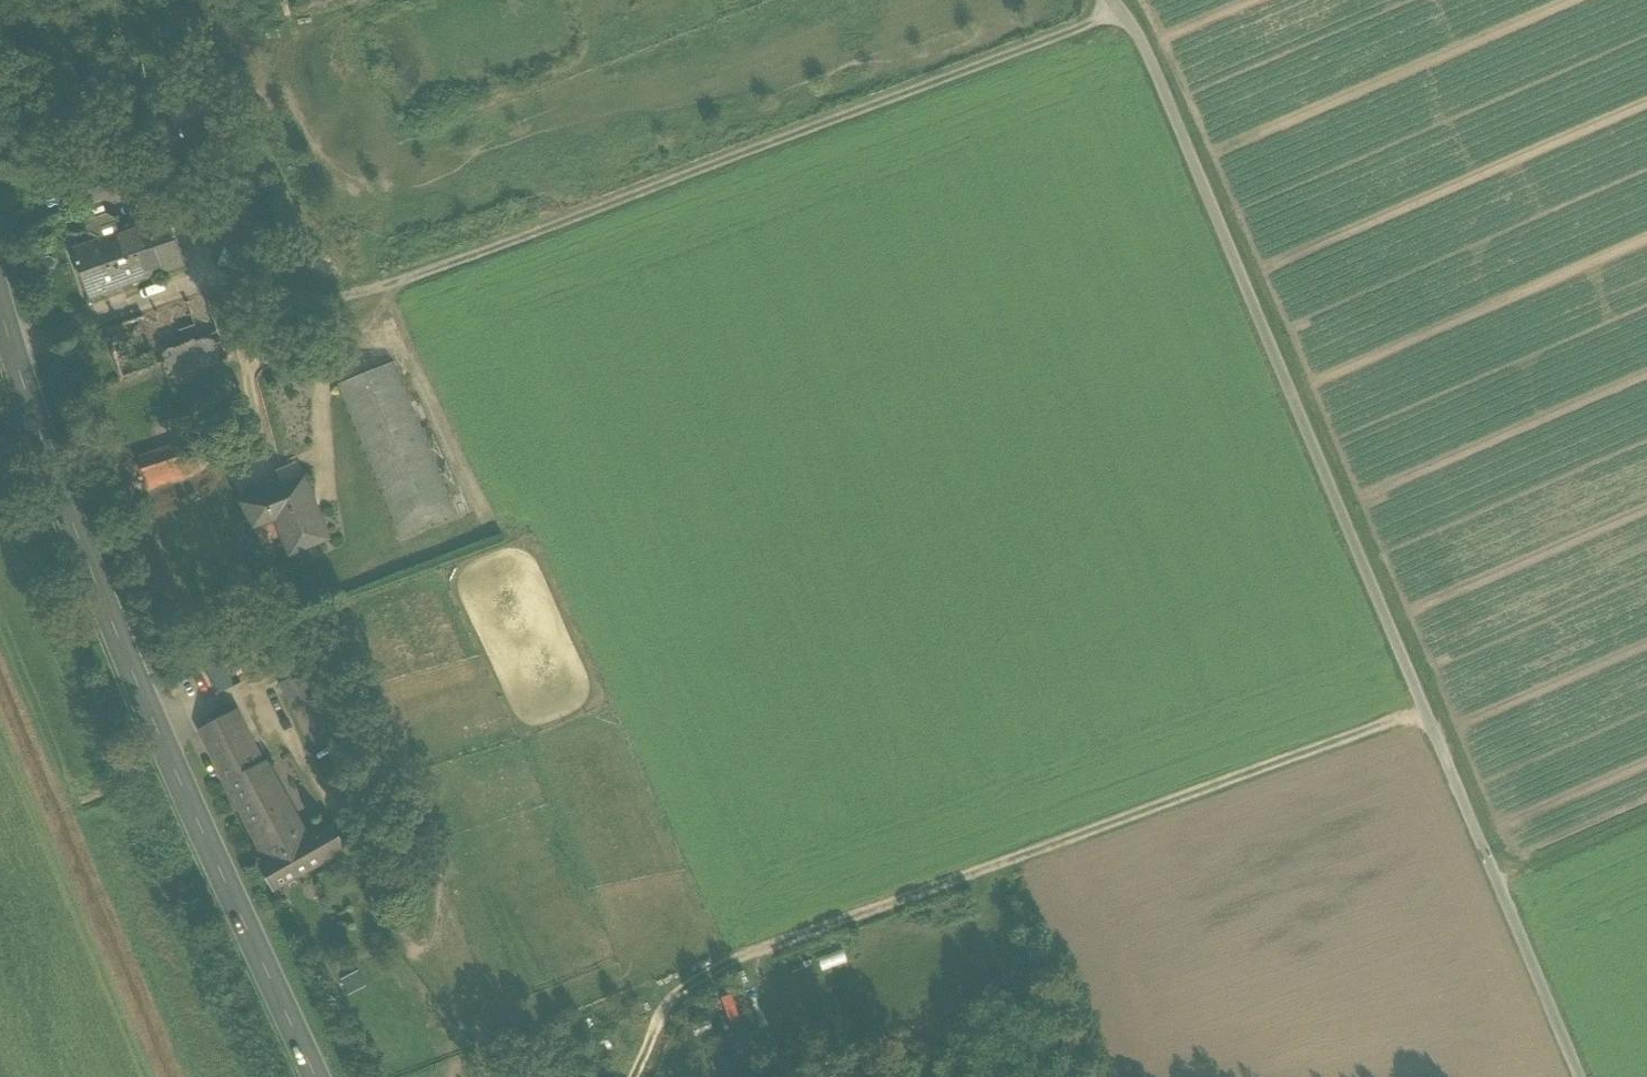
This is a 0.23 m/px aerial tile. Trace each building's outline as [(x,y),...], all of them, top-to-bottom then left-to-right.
[(162,132),(167,150),(181,146),(176,128),(162,132)] [(125,167),(85,181),(93,204),(133,189),(125,167)] [(217,213),(207,237),(228,246),(250,254),(259,230),(229,218),(217,213)] [(100,241),(123,232),(118,219),(107,214),(85,222),(90,234),(99,239),(100,241)] [(123,232),(100,241),(72,252),(90,300),(125,288),(125,287),(155,276),(155,277),(186,266),(167,217),(137,228),(136,227),(123,232)] [(250,254),(228,246),(222,258),(258,275),(265,260),(250,254)] [(204,297),(128,323),(134,340),(127,342),(134,362),(152,356),(156,368),(169,364),(172,374),(224,356),(204,297)] [(128,323),(107,331),(123,379),(156,368),(152,356),(134,362),(127,342),(134,340),(128,323)] [(392,366),(335,389),(399,546),(456,522),(392,366)] [(191,442),(139,458),(148,490),(200,473),(191,442)] [(306,481),(245,505),(255,529),(278,520),(292,554),(329,540),(306,481)] [(259,767),(233,713),(201,730),(227,783),(259,767)] [(346,753),(317,768),(323,781),(332,794),(349,783),(362,775),(352,766),(346,753)] [(281,858),(309,841),(265,762),(259,767),(227,783),(267,864),(280,858),(281,858)] [(370,789),(362,775),(349,783),(358,797),(362,804),(374,796),(370,789)] [(349,783),(332,794),(341,807),(358,797),(349,783)] [(280,858),(267,864),(261,868),(276,890),(345,850),(332,828),(309,841),(281,858),(280,858)] [(736,993),(722,996),(727,1022),(741,1020),(736,993)] [(736,1056),(722,1062),(727,1074),(741,1069),(736,1056)] [(722,1062),(708,1068),(712,1076),(729,1076),(727,1074),(722,1062)]
